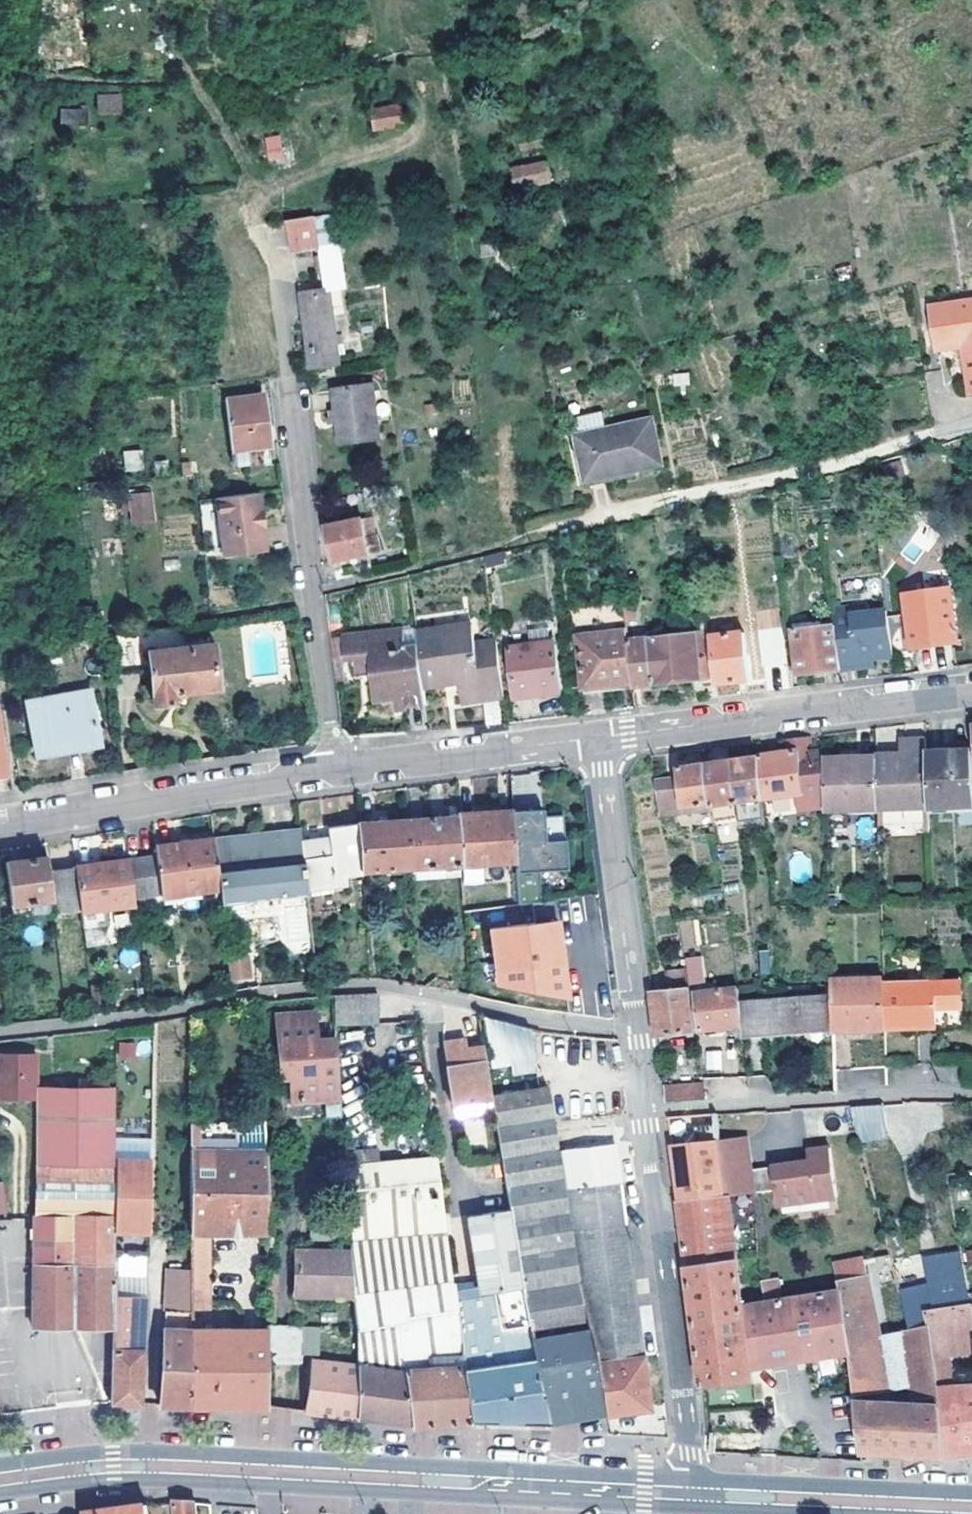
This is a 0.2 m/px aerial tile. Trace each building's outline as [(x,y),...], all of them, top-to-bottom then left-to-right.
[(97,94),(97,115),(122,115),(123,94),(97,94)] [(398,101),(370,105),(374,126),(401,121),(398,101)] [(60,108),(60,125),(87,126),(87,109),(60,108)] [(268,163),(284,160),(279,134),(263,137),(268,163)] [(554,178),(544,144),(521,150),(524,164),(513,166),(518,187),(554,178)] [(493,165),(482,167),(484,176),(495,173),(493,165)] [(500,193),(495,173),(484,176),(489,195),(500,193)] [(193,206),(177,208),(178,219),(195,218),(193,206)] [(293,251),(309,249),(319,248),(315,221),(315,217),(288,222),(289,225),(293,251)] [(485,236),(500,234),(497,224),(483,227),(485,236)] [(319,248),(309,249),(314,280),(298,283),(299,292),(326,287),(319,248)] [(338,360),(326,287),(299,292),(309,364),(338,360)] [(932,307),(938,350),(963,347),(971,395),(971,301),(932,307)] [(338,360),(309,364),(310,370),(339,366),(338,360)] [(334,389),(337,409),(339,422),(341,445),(381,439),(374,384),(347,387),(334,389)] [(264,394),(225,398),(230,449),(270,443),(264,394)] [(584,430),(610,424),(607,408),(580,413),(584,430)] [(584,430),(579,431),(587,474),(662,458),(652,415),(610,424),(584,430)] [(123,470),(143,470),(143,450),(123,450),(123,470)] [(892,474),(893,477),(907,473),(902,455),(888,460),(892,474)] [(888,460),(878,462),(883,477),(892,474),(888,460)] [(241,554),(257,551),(264,550),(261,526),(259,526),(257,511),(259,510),(256,493),(250,494),(216,500),(224,551),(240,549),(241,554)] [(151,517),(149,497),(129,499),(130,506),(131,519),(151,517)] [(214,505),(201,506),(203,530),(216,529),(214,505)] [(373,516),(363,519),(367,539),(377,537),(373,516)] [(151,517),(131,519),(132,527),(152,525),(151,517)] [(331,543),(335,561),(370,554),(369,549),(379,546),(377,537),(367,539),(363,519),(328,527),(331,543)] [(486,561),(487,567),(506,564),(503,551),(485,555),(486,561)] [(958,643),(951,591),(906,597),(912,649),(958,643)] [(841,602),(842,606),(848,605),(849,613),(886,608),(884,596),(841,602)] [(628,604),(624,605),(626,622),(635,621),(633,603),(628,604)] [(848,605),(842,606),(833,608),(836,629),(842,669),(857,667),(856,661),(893,655),(886,608),(849,613),(848,605)] [(626,622),(628,632),(634,682),(634,687),(655,684),(650,639),(637,641),(635,621),(626,622)] [(188,625),(147,631),(149,652),(176,649),(175,644),(190,642),(188,625)] [(473,627),(438,632),(439,641),(474,636),(473,627)] [(531,645),(551,643),(549,628),(529,631),(531,645)] [(818,672),(826,671),(842,669),(836,629),(795,634),(800,674),(818,672)] [(791,664),(786,630),(762,633),(766,667),(791,664)] [(147,631),(107,637),(112,674),(151,669),(149,652),(147,631)] [(427,688),(420,650),(406,651),(403,631),(346,637),(349,657),(360,656),(363,676),(378,674),(382,702),(402,700),(403,710),(430,707),(427,688)] [(427,688),(445,685),(444,676),(455,675),(459,684),(461,703),(482,701),(481,694),(503,691),(497,642),(475,644),(474,636),(439,641),(438,632),(418,634),(420,650),(427,688)] [(578,639),(584,688),(634,682),(628,632),(578,639)] [(710,632),(650,639),(655,684),(674,682),(675,687),(692,685),(691,680),(716,678),(711,637),(710,632)] [(745,634),(711,637),(716,678),(717,685),(751,680),(745,634)] [(531,645),(509,648),(516,697),(561,691),(554,642),(551,643),(531,645)] [(155,694),(156,703),(174,701),(174,697),(186,695),(185,692),(222,687),(216,643),(189,647),(176,649),(149,652),(155,694)] [(444,676),(445,685),(459,684),(455,675),(444,676)] [(584,692),(634,687),(634,682),(584,688),(584,692)] [(27,699),(35,751),(83,744),(83,747),(100,744),(92,689),(27,699)] [(481,694),(482,701),(504,698),(503,691),(481,694)] [(11,774),(0,715),(0,776),(11,774)] [(787,754),(813,751),(812,736),(785,739),(787,754)] [(926,757),(925,739),(901,740),(902,748),(877,749),(877,760),(879,810),(879,814),(929,812),(926,757)] [(36,754),(83,747),(83,744),(35,751),(36,754)] [(762,807),(763,819),(775,818),(774,797),(826,791),(825,761),(825,749),(813,751),(787,754),(756,758),(762,799),(762,807)] [(926,757),(929,812),(971,809),(971,755),(926,757)] [(762,799),(756,758),(733,761),(738,802),(762,799)] [(826,791),(827,811),(879,810),(877,760),(825,761),(826,791)] [(708,765),(713,806),(738,802),(733,761),(708,765)] [(657,784),(661,812),(713,806),(708,765),(680,768),(682,780),(657,784)] [(532,808),(512,809),(515,859),(516,870),(565,867),(562,814),(542,815),(532,815),(532,808)] [(456,813),(456,816),(459,863),(481,861),(483,882),(507,881),(506,860),(515,859),(512,809),(456,813)] [(411,865),(459,863),(456,816),(408,819),(411,865)] [(408,819),(359,824),(362,869),(411,865),(408,819)] [(305,875),(362,869),(359,824),(328,826),(329,838),(301,840),(305,875)] [(299,826),(214,838),(214,840),(218,884),(219,889),(221,902),(307,892),(305,875),(301,840),(299,826)] [(214,840),(155,847),(156,855),(161,884),(177,881),(177,889),(218,884),(214,840)] [(128,859),(133,895),(161,890),(161,884),(156,855),(128,859)] [(48,869),(47,856),(5,861),(11,905),(27,902),(52,898),(48,869)] [(128,859),(74,866),(80,910),(82,927),(107,924),(105,908),(134,904),(133,895),(128,859)] [(411,865),(412,875),(460,872),(459,863),(411,865)] [(74,866),(48,869),(52,898),(54,913),(80,910),(74,866)] [(161,890),(162,896),(219,889),(218,884),(177,889),(177,881),(161,884),(161,890)] [(29,917),(54,913),(52,898),(27,902),(29,917)] [(565,921),(490,927),(495,997),(570,992),(565,921)] [(690,993),(711,991),(703,955),(685,958),(687,973),(689,986),(690,993)] [(228,957),(229,982),(252,981),(251,956),(228,957)] [(658,990),(689,986),(687,973),(657,975),(658,990)] [(832,998),(833,1032),(887,1032),(885,987),(885,981),(832,981),(832,998)] [(963,984),(938,985),(940,1025),(940,1030),(965,1029),(963,984)] [(908,1025),(940,1025),(938,985),(885,987),(887,1032),(908,1031),(908,1025)] [(697,1032),(690,993),(689,986),(658,990),(652,991),(656,1018),(658,1036),(697,1032)] [(739,988),(711,991),(690,993),(697,1032),(742,1027),(740,1003),(739,988)] [(378,1023),(377,994),(335,995),(336,1024),(378,1023)] [(833,1032),(832,998),(740,1003),(742,1027),(743,1036),(833,1032)] [(315,1011),(276,1013),(280,1078),(290,1077),(291,1102),(341,1100),(337,1037),(317,1037),(315,1011)] [(540,1085),(531,1029),(480,1016),(485,1049),(485,1053),(492,1051),(495,1063),(512,1060),(517,1089),(540,1085)] [(467,1038),(443,1042),(444,1051),(454,1111),(493,1106),(491,1094),(485,1053),(485,1049),(469,1051),(467,1038)] [(135,1059),(135,1042),(118,1042),(118,1059),(135,1059)] [(707,1050),(707,1069),(720,1069),(720,1050),(707,1050)] [(0,1052),(0,1096),(36,1096),(36,1087),(36,1053),(0,1052)] [(520,1284),(528,1319),(530,1325),(586,1312),(564,1187),(558,1149),(548,1084),(540,1085),(517,1089),(491,1094),(493,1106),(509,1209),(520,1284)] [(667,1102),(707,1100),(705,1086),(665,1088),(667,1102)] [(116,1156),(117,1088),(36,1087),(36,1096),(35,1210),(32,1210),(32,1257),(68,1257),(67,1325),(114,1325),(115,1293),(116,1228),(116,1156)] [(851,1108),(857,1137),(887,1136),(885,1106),(851,1108)] [(205,1231),(263,1231),(262,1121),(191,1121),(191,1268),(191,1286),(205,1286),(205,1231)] [(676,1171),(680,1200),(728,1196),(721,1142),(719,1122),(695,1125),(696,1131),(687,1142),(672,1145),(676,1171)] [(745,1139),(721,1142),(728,1196),(753,1194),(745,1139)] [(558,1149),(564,1187),(621,1181),(619,1165),(615,1141),(558,1149)] [(828,1152),(805,1154),(807,1166),(769,1170),(774,1211),(834,1204),(828,1152)] [(462,1350),(455,1293),(438,1155),(345,1165),(350,1247),(353,1292),(355,1325),(396,1321),(401,1358),(462,1350)] [(152,1156),(116,1156),(116,1228),(151,1229),(152,1156)] [(621,1181),(564,1187),(586,1312),(607,1412),(624,1410),(651,1406),(637,1301),(624,1203),(621,1181)] [(684,1235),(688,1268),(737,1262),(728,1196),(680,1200),(684,1235)] [(509,1209),(469,1213),(474,1255),(451,1258),(455,1293),(492,1288),(520,1284),(509,1209)] [(353,1292),(350,1247),(296,1248),(297,1294),(353,1292)] [(117,1293),(146,1293),(146,1254),(116,1254),(117,1293)] [(68,1257),(32,1257),(32,1325),(67,1325),(68,1257)] [(905,1260),(897,1261),(901,1288),(911,1287),(905,1260)] [(753,1384),(751,1366),(743,1309),(737,1262),(688,1268),(696,1328),(704,1390),(753,1384)] [(947,1458),(926,1304),(924,1291),(912,1293),(902,1295),(908,1333),(879,1338),(868,1262),(838,1269),(841,1296),(848,1354),(862,1453),(907,1456),(947,1458)] [(191,1268),(167,1266),(161,1403),(173,1404),(192,1405),(192,1327),(192,1308),(191,1286),(191,1268)] [(778,1279),(763,1282),(766,1305),(743,1309),(751,1366),(794,1361),(848,1354),(841,1296),(781,1303),(778,1279)] [(520,1284),(492,1288),(499,1325),(528,1319),(520,1284)] [(205,1307),(205,1286),(191,1286),(192,1308),(205,1307)] [(901,1288),(902,1295),(912,1293),(911,1287),(901,1288)] [(499,1325),(492,1288),(455,1293),(462,1350),(470,1419),(502,1418),(516,1417),(528,1417),(551,1417),(530,1325),(528,1319),(499,1325)] [(142,1402),(147,1294),(115,1293),(114,1325),(113,1401),(123,1401),(142,1402)] [(970,1297),(926,1304),(947,1458),(971,1454),(971,1309),(970,1297)] [(607,1412),(586,1312),(530,1325),(551,1417),(551,1419),(578,1416),(607,1412)] [(89,1343),(27,1342),(28,1318),(0,1318),(0,1362),(12,1362),(12,1374),(24,1374),(24,1386),(40,1386),(40,1403),(88,1404),(89,1343)] [(396,1321),(355,1325),(355,1362),(357,1417),(384,1420),(409,1424),(401,1358),(396,1321)] [(301,1326),(265,1326),(265,1327),(265,1363),(301,1362),(301,1326)] [(223,1405),(266,1406),(265,1363),(265,1327),(192,1327),(192,1405),(223,1405)] [(462,1350),(401,1358),(409,1424),(441,1421),(470,1419),(462,1350)] [(357,1417),(355,1362),(309,1361),(305,1410),(357,1417)] [(175,1501),(177,1513),(197,1513),(196,1502),(175,1501)] [(149,1504),(117,1508),(85,1512),(85,1513),(150,1513),(149,1504)]
